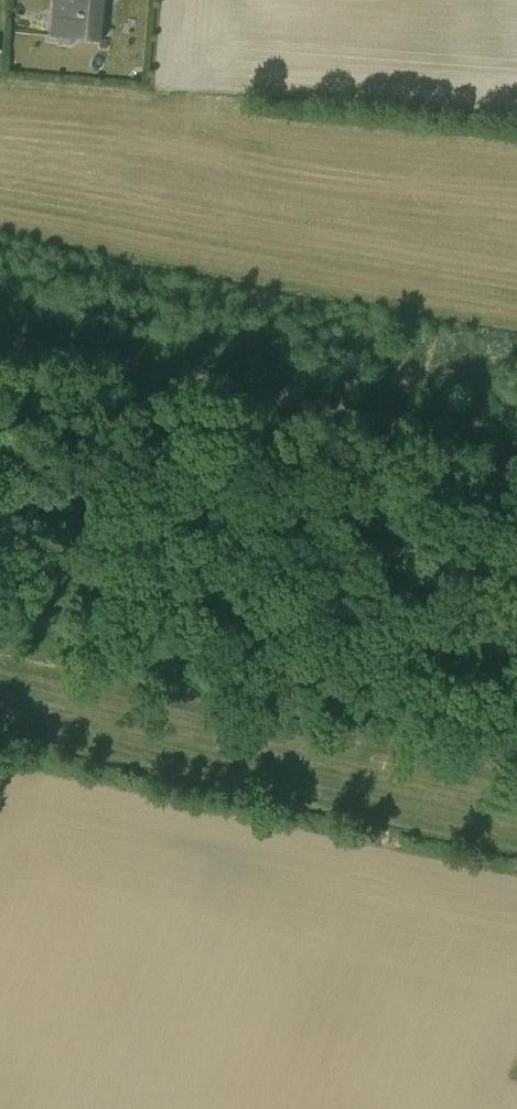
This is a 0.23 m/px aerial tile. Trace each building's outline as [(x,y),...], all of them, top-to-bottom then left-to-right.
[(54,36),(96,40),(100,0),(57,0),(54,36)] [(96,40),(103,41),(107,0),(100,0),(96,40)]
